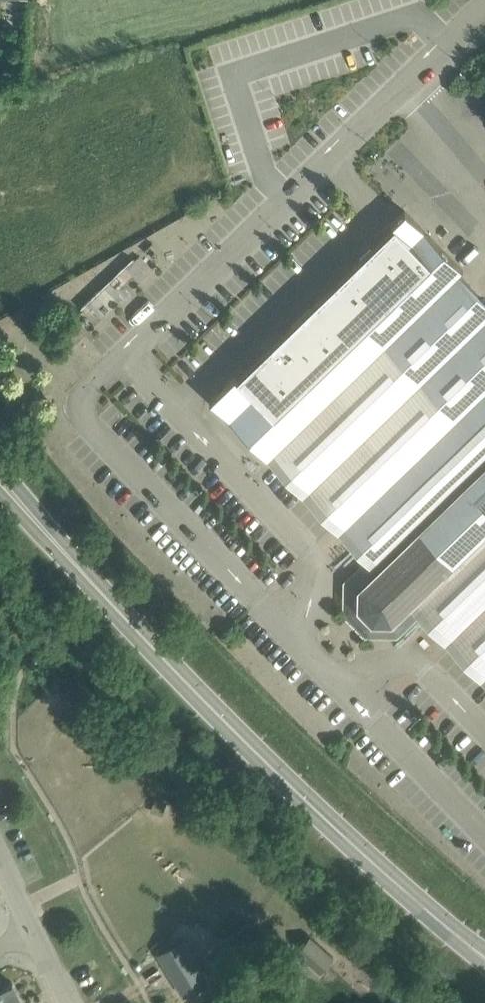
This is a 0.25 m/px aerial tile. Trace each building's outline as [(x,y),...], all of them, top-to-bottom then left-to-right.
[(210,399),(268,459),(274,453),(381,563),(357,586),(357,607),(371,622),(392,622),(416,599),(484,670),(484,300),(459,274),(463,270),(405,210),(391,224),(393,225),(361,256),(255,358),(238,375),(236,374),(214,395),(210,399)] [(87,314),(158,279),(139,241),(69,276),(87,314)] [(220,950),(199,937),(188,955),(217,973),(226,960),(217,954),(220,950)] [(13,981),(1,987),(0,985),(0,1002),(24,1002),(13,981)]
